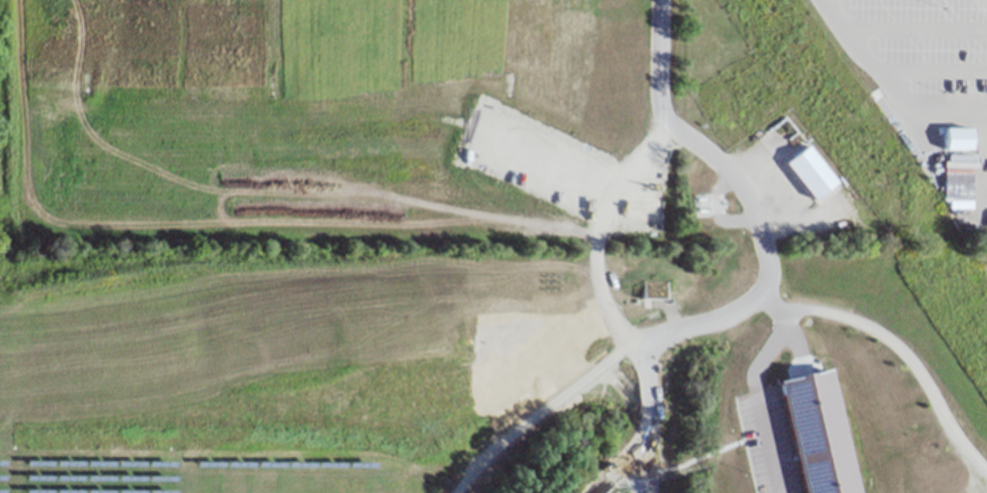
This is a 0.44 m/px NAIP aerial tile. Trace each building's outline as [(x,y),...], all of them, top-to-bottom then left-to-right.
[(808,201),(832,184),(805,146),(781,163),(808,201)] [(698,228),(725,233),(726,227),(699,222),(698,228)] [(831,367),(858,492),(802,492),(777,382),(797,377),(803,373),(831,367)]
